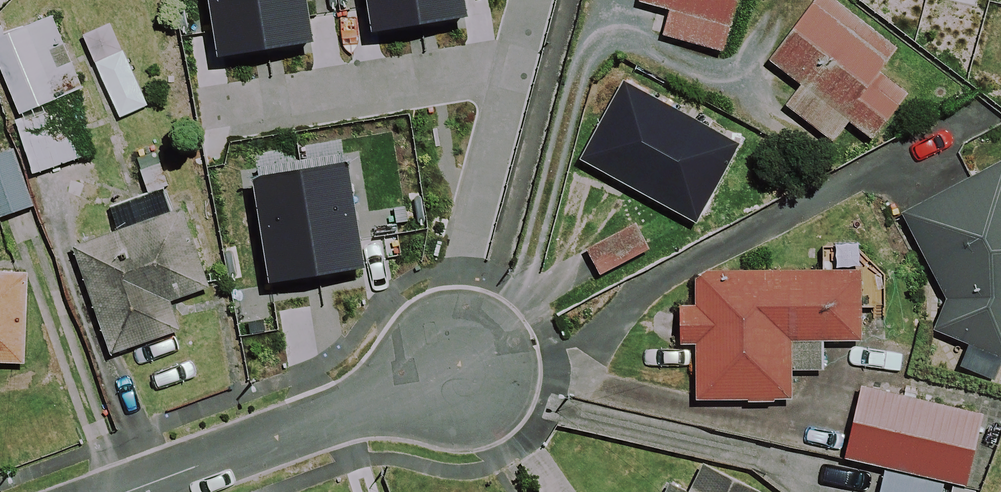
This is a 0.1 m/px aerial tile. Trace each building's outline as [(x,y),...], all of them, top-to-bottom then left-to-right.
[(325,0),(282,0),(286,23),(328,16),(325,0)] [(636,4),(668,13),(661,38),(719,55),(734,0),(637,0),(636,4)] [(824,0),(814,0),(768,65),(799,87),(783,109),(831,143),(844,124),(871,143),(910,87),(882,68),(895,49),(824,0)] [(35,25),(0,39),(0,75),(17,118),(64,99),(35,25)] [(735,148),(625,87),(581,166),(692,227),(735,148)] [(283,130),(278,98),(246,103),(251,135),(216,140),(238,280),(320,267),(306,181),(323,179),(314,125),(283,130)] [(81,163),(69,119),(16,133),(28,177),(81,163)] [(11,152),(0,155),(0,219),(30,208),(11,152)] [(898,208),(946,309),(938,341),(1000,357),(1000,158),(898,208)] [(146,224),(139,201),(111,210),(119,236),(71,251),(106,359),(178,336),(167,304),(205,292),(180,213),(146,224)] [(858,345),(859,276),(691,273),(691,306),(677,306),(677,347),(693,347),(692,403),(787,405),(788,374),(821,374),(821,345),(858,345)] [(0,275),(0,366),(20,367),(24,276),(0,275)] [(982,421),(893,400),(878,461),(966,483),(982,421)] [(701,470),(692,491),(752,491),(701,470)] [(881,476),(877,491),(939,491),(940,491),(881,476)]
